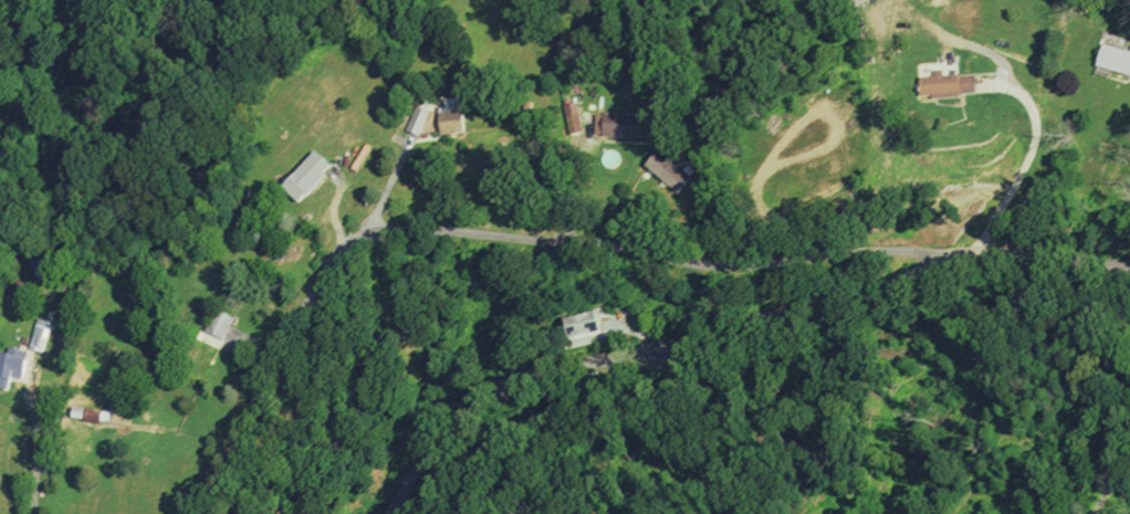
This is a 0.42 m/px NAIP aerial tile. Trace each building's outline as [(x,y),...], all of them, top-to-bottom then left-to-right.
[(1102,43),(1097,67),(1129,75),(1129,50),(1102,43)] [(918,76),(919,97),(975,95),(974,73),(918,76)] [(437,107),(439,134),(463,132),(460,97),(442,98),(443,107),(437,107)] [(562,105),(568,136),(583,133),(575,102),(562,105)] [(416,106),(428,112),(417,136),(405,130),(416,106)] [(640,139),(641,114),(595,113),(595,138),(640,139)] [(645,165),(659,149),(691,178),(677,195),(645,165)] [(326,167),(310,150),(274,186),(291,202),(326,167)] [(236,318),(215,310),(206,331),(200,329),(196,340),(221,350),(236,318)] [(566,342),(599,334),(595,312),(561,319),(566,342)] [(43,354),(52,322),(35,317),(28,349),(43,354)] [(7,389),(9,379),(20,381),(25,353),(7,349),(7,356),(0,354),(0,388),(7,389)] [(69,417),(71,407),(111,412),(108,422),(69,417)]
